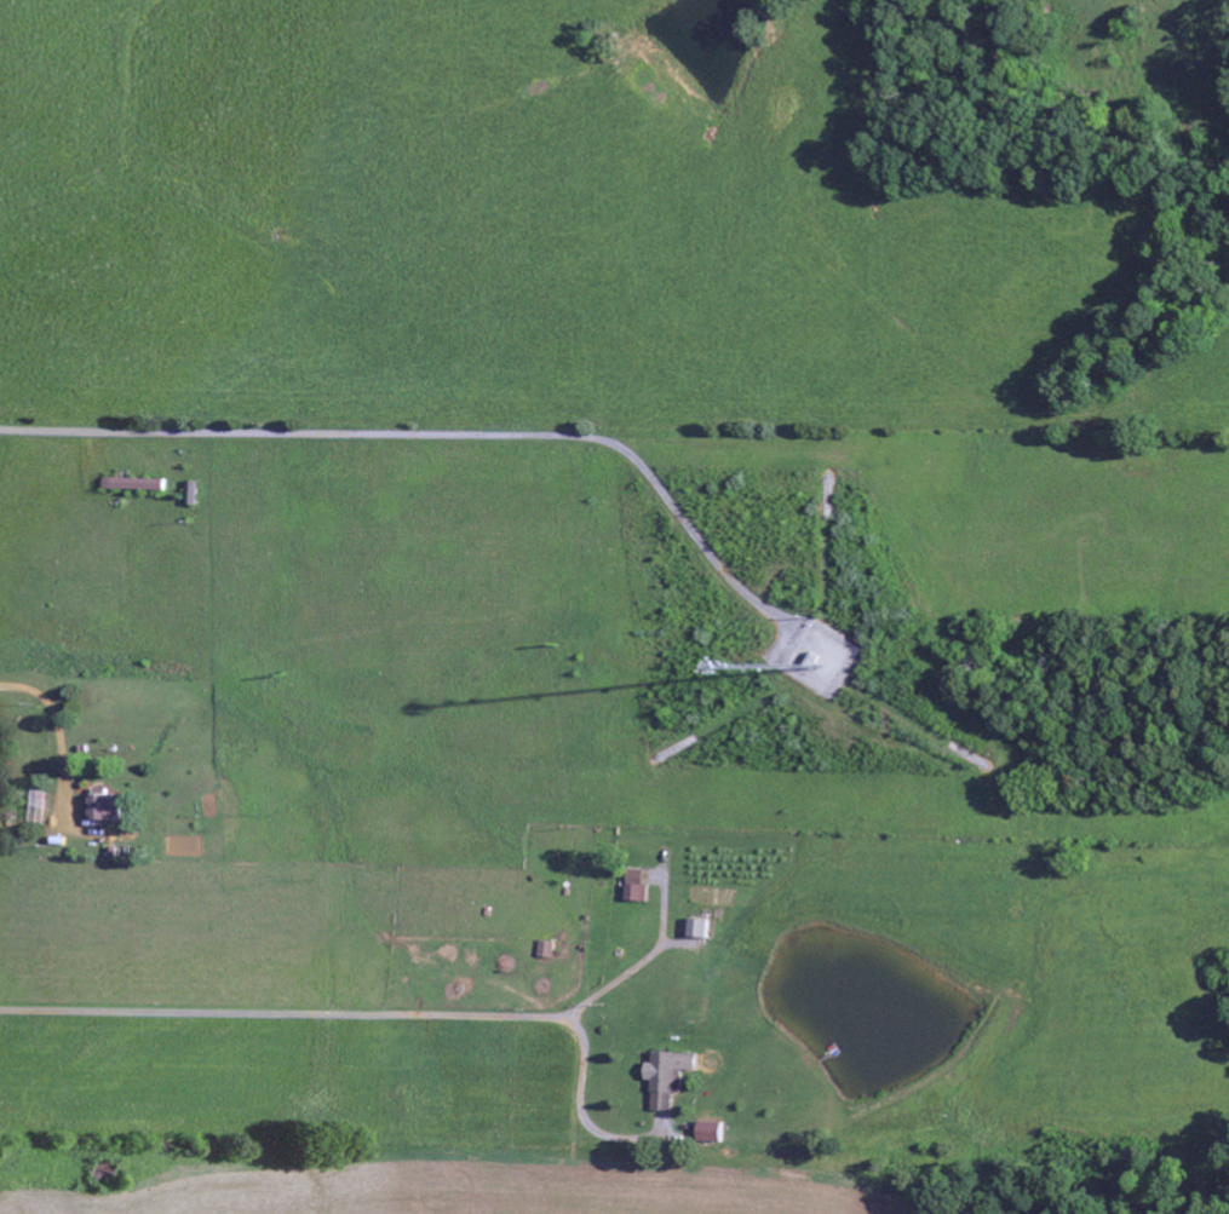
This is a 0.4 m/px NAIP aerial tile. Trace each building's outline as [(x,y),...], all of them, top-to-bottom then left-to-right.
[(106,490),(165,491),(165,479),(106,478),(106,490)] [(124,795),(110,795),(110,789),(96,789),(95,821),(123,822),(124,795)] [(626,902),(645,902),(647,871),(627,870),(626,902)] [(691,938),(710,938),(711,920),(691,919),(691,938)] [(654,1112),(675,1112),(676,1094),(683,1094),(684,1071),(701,1072),(702,1054),(656,1053),(656,1063),(648,1063),(648,1081),(655,1081),(654,1112)] [(726,1144),(727,1123),(701,1122),(700,1143),(726,1144)]
